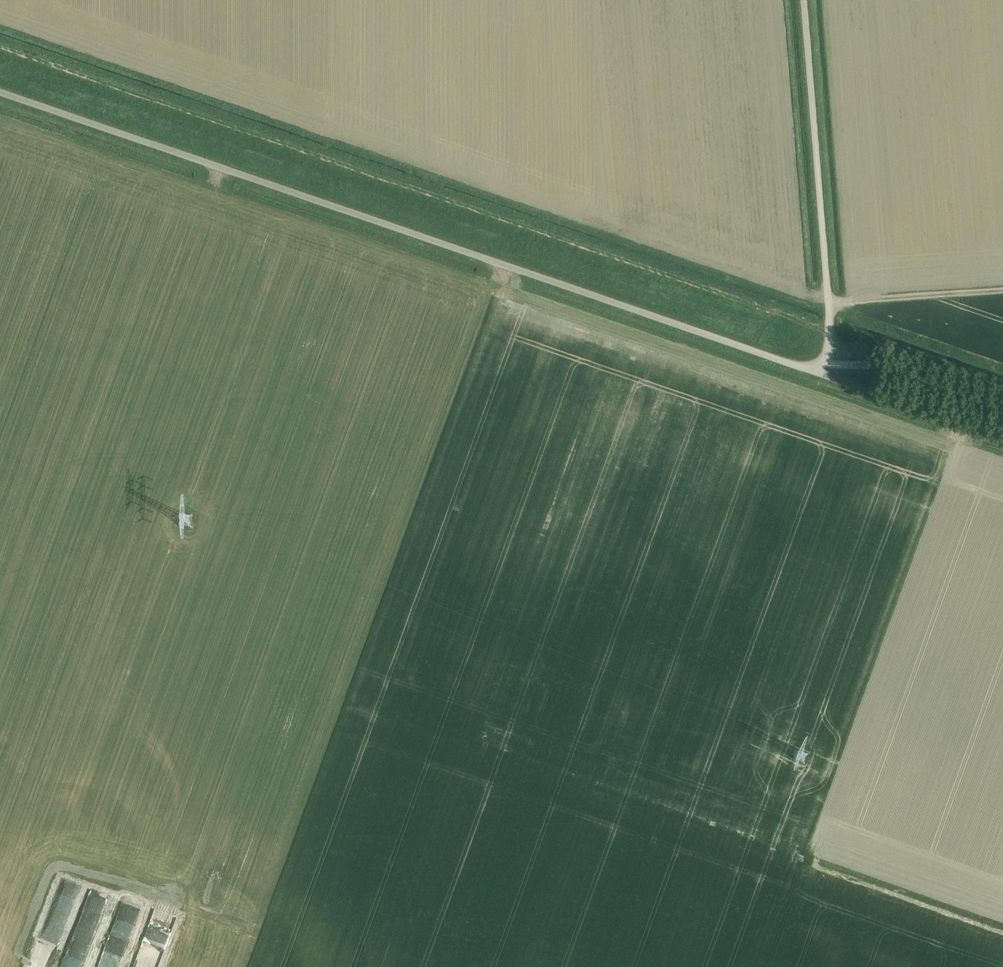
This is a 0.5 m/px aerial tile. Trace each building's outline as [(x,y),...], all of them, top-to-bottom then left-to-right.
[(64,932),(80,887),(65,882),(49,927),(64,932)] [(124,955),(140,908),(122,902),(99,966),(118,966),(112,965),(117,952),(124,955)] [(148,930),(166,937),(174,915),(156,909),(148,930)]
